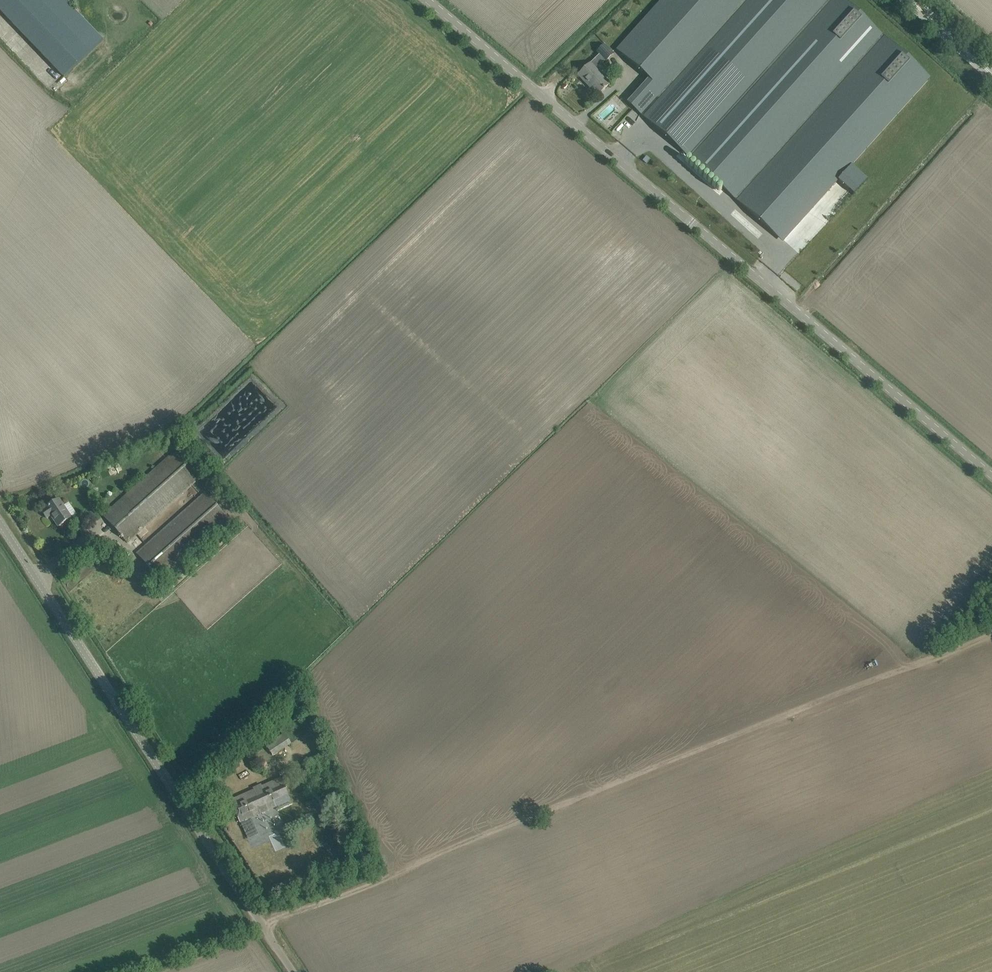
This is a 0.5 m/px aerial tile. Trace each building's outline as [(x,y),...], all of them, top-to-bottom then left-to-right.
[(64,77),(103,40),(71,7),(76,2),(74,0),(72,0),(67,2),(65,0),(0,0),(0,10),(64,77)] [(618,48),(642,70),(650,77),(648,79),(629,101),(753,212),(784,240),(834,185),(838,180),(854,195),(867,180),(851,166),(893,119),(928,80),(920,73),(839,0),(661,0),(631,34),(618,48)] [(614,55),(604,45),(597,52),(599,55),(596,58),(603,64),(614,55)] [(578,75),(598,96),(610,84),(592,66),(597,61),(595,58),(590,64),(578,75)] [(837,221),(843,210),(840,209),(834,220),(837,221)] [(811,246),(818,254),(829,246),(822,237),(811,246)] [(790,277),(786,282),(797,290),(801,284),(790,277)] [(177,451),(103,516),(121,536),(120,537),(122,538),(123,537),(128,543),(201,478),(194,470),(198,466),(182,448),(178,452),(177,451)] [(230,521),(224,515),(204,492),(136,553),(156,575),(162,582),(230,521)] [(58,527),(70,518),(63,507),(64,506),(59,499),(48,507),(42,511),(47,519),(50,516),(58,527)] [(291,744),(284,733),(273,740),(271,737),(263,742),(272,756),(291,744)] [(240,823),(249,819),(276,807),(274,802),(288,795),(281,779),(257,789),(257,787),(254,789),(254,790),(230,801),(240,823)]
